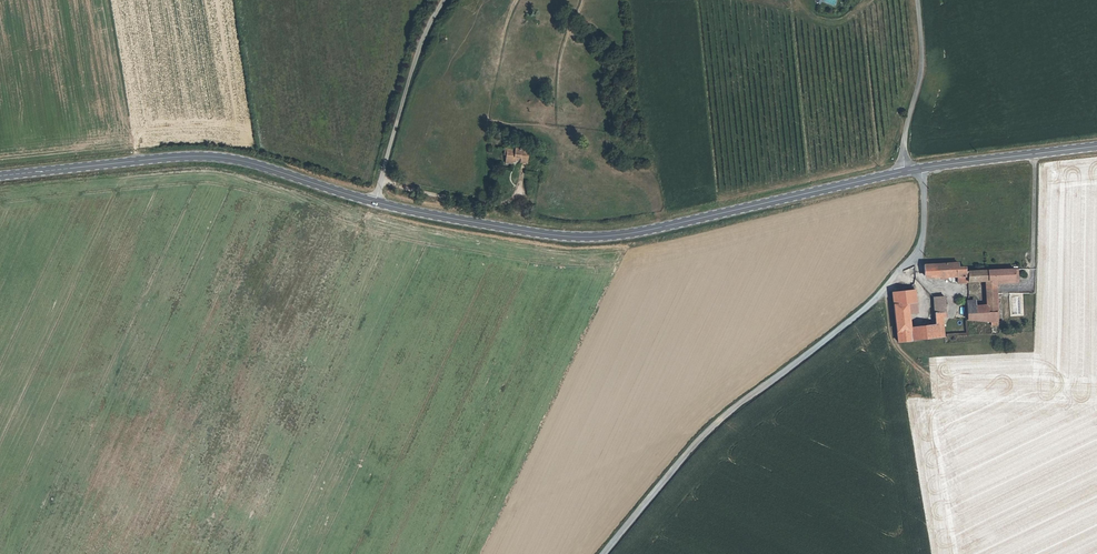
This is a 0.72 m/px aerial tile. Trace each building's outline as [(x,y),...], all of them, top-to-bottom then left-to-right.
[(520,160),(520,164),(526,164),(527,151),(515,150),(514,152),(504,151),(503,156),(507,157),(506,163),(514,163),(514,159),(520,160)] [(969,282),(969,270),(966,270),(966,266),(957,266),(957,263),(923,265),(923,275),(936,275),(936,274),(947,274),(947,276),(958,277),(958,284),(966,284),(966,282),(969,282)] [(1015,280),(1015,269),(988,270),(969,270),(969,282),(986,281),(986,306),(986,313),(997,313),(996,284),(996,280),(1000,280),(1001,284),(1015,283),(1015,280)] [(896,343),(905,342),(904,330),(908,330),(907,327),(906,312),(914,311),(912,284),(910,284),(910,286),(904,286),(904,290),(900,290),(900,288),(896,289),(896,291),(890,291),(896,343)] [(938,338),(941,338),(941,325),(938,325),(938,318),(942,318),(945,318),(944,297),(933,298),(934,326),(937,326),(938,338)] [(997,322),(997,313),(986,313),(986,306),(974,306),(974,322),(990,323),(997,322)] [(905,342),(938,338),(937,326),(934,326),(907,327),(908,330),(904,330),(905,342)]
